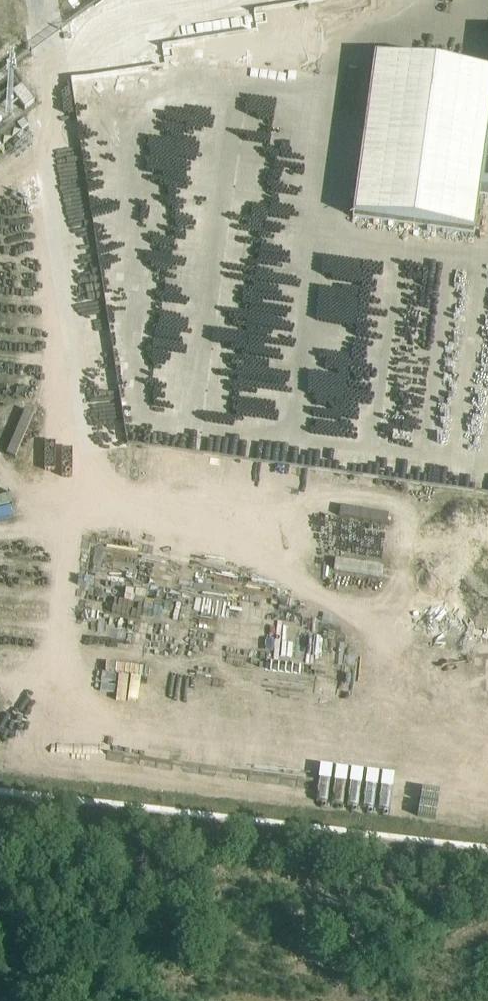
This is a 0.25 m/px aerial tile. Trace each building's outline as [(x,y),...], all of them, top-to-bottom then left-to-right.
[(374,58),(352,216),(474,233),(480,193),(487,194),(487,73),(374,58)] [(25,110),(35,102),(22,86),(12,94),(25,110)] [(381,418),(383,417),(370,378),(369,373),(365,374),(366,384),(336,386),(326,359),(329,399),(321,379),(320,363),(315,363),(316,382),(317,385),(317,396),(318,399),(326,396),(327,410),(316,413),(317,419),(325,416),(331,433),(361,431),(360,420),(381,418)] [(421,552),(419,561),(465,571),(467,563),(421,552)]
